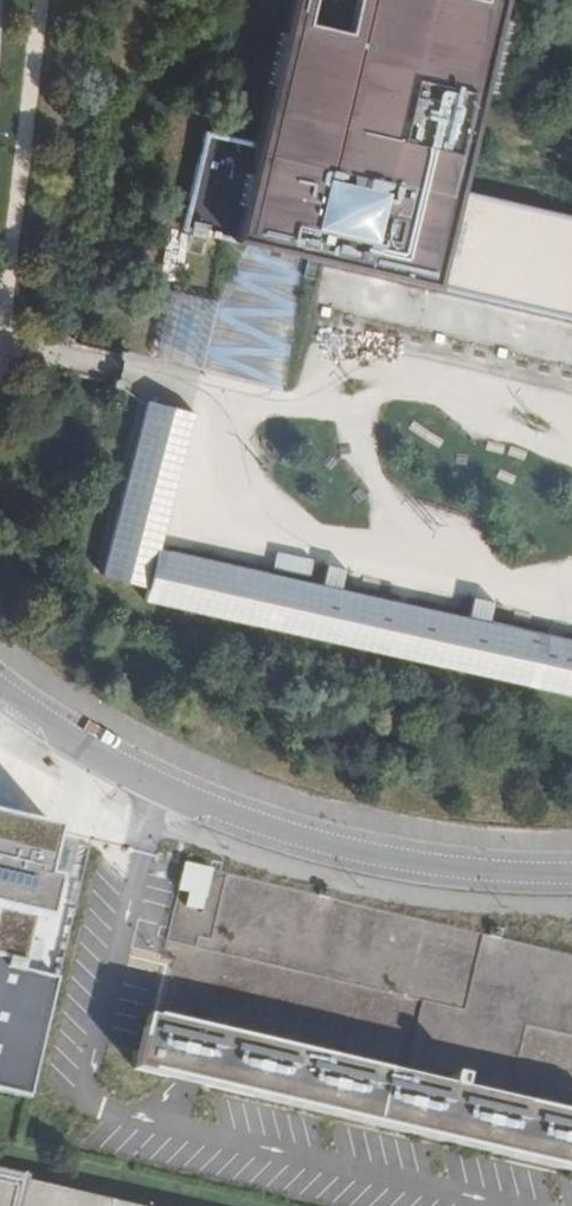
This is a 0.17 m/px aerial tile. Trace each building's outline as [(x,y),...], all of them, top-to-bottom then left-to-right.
[(234,238),(250,242),(273,248),(305,256),(325,260),(441,288),(571,321),(571,217),(462,190),(509,0),(292,0),(287,20),(269,97),(258,140),(234,238)] [(208,298),(170,289),(154,357),(202,369),(218,300),(208,298)] [(149,396),(102,576),(145,585),(142,600),(571,695),(571,642),(491,624),(496,602),(470,596),(465,617),(345,590),(350,569),(322,563),(317,582),(268,571),(269,565),(168,542),(198,407),(149,396)] [(56,837),(0,824),(0,1093),(28,1100),(33,1079),(56,983),(23,975),(56,837)] [(205,869),(181,861),(176,884),(185,886),(182,900),(195,904),(205,869)] [(233,931),(325,944),(321,971),(393,981),(400,939),(385,937),(389,905),(223,881),(219,915),(235,917),(233,931)] [(145,1016),(137,1049),(132,1069),(169,1076),(182,1079),(208,1085),(571,1172),(571,1116),(145,1016)] [(0,1176),(0,1205),(127,1205),(0,1176)]
